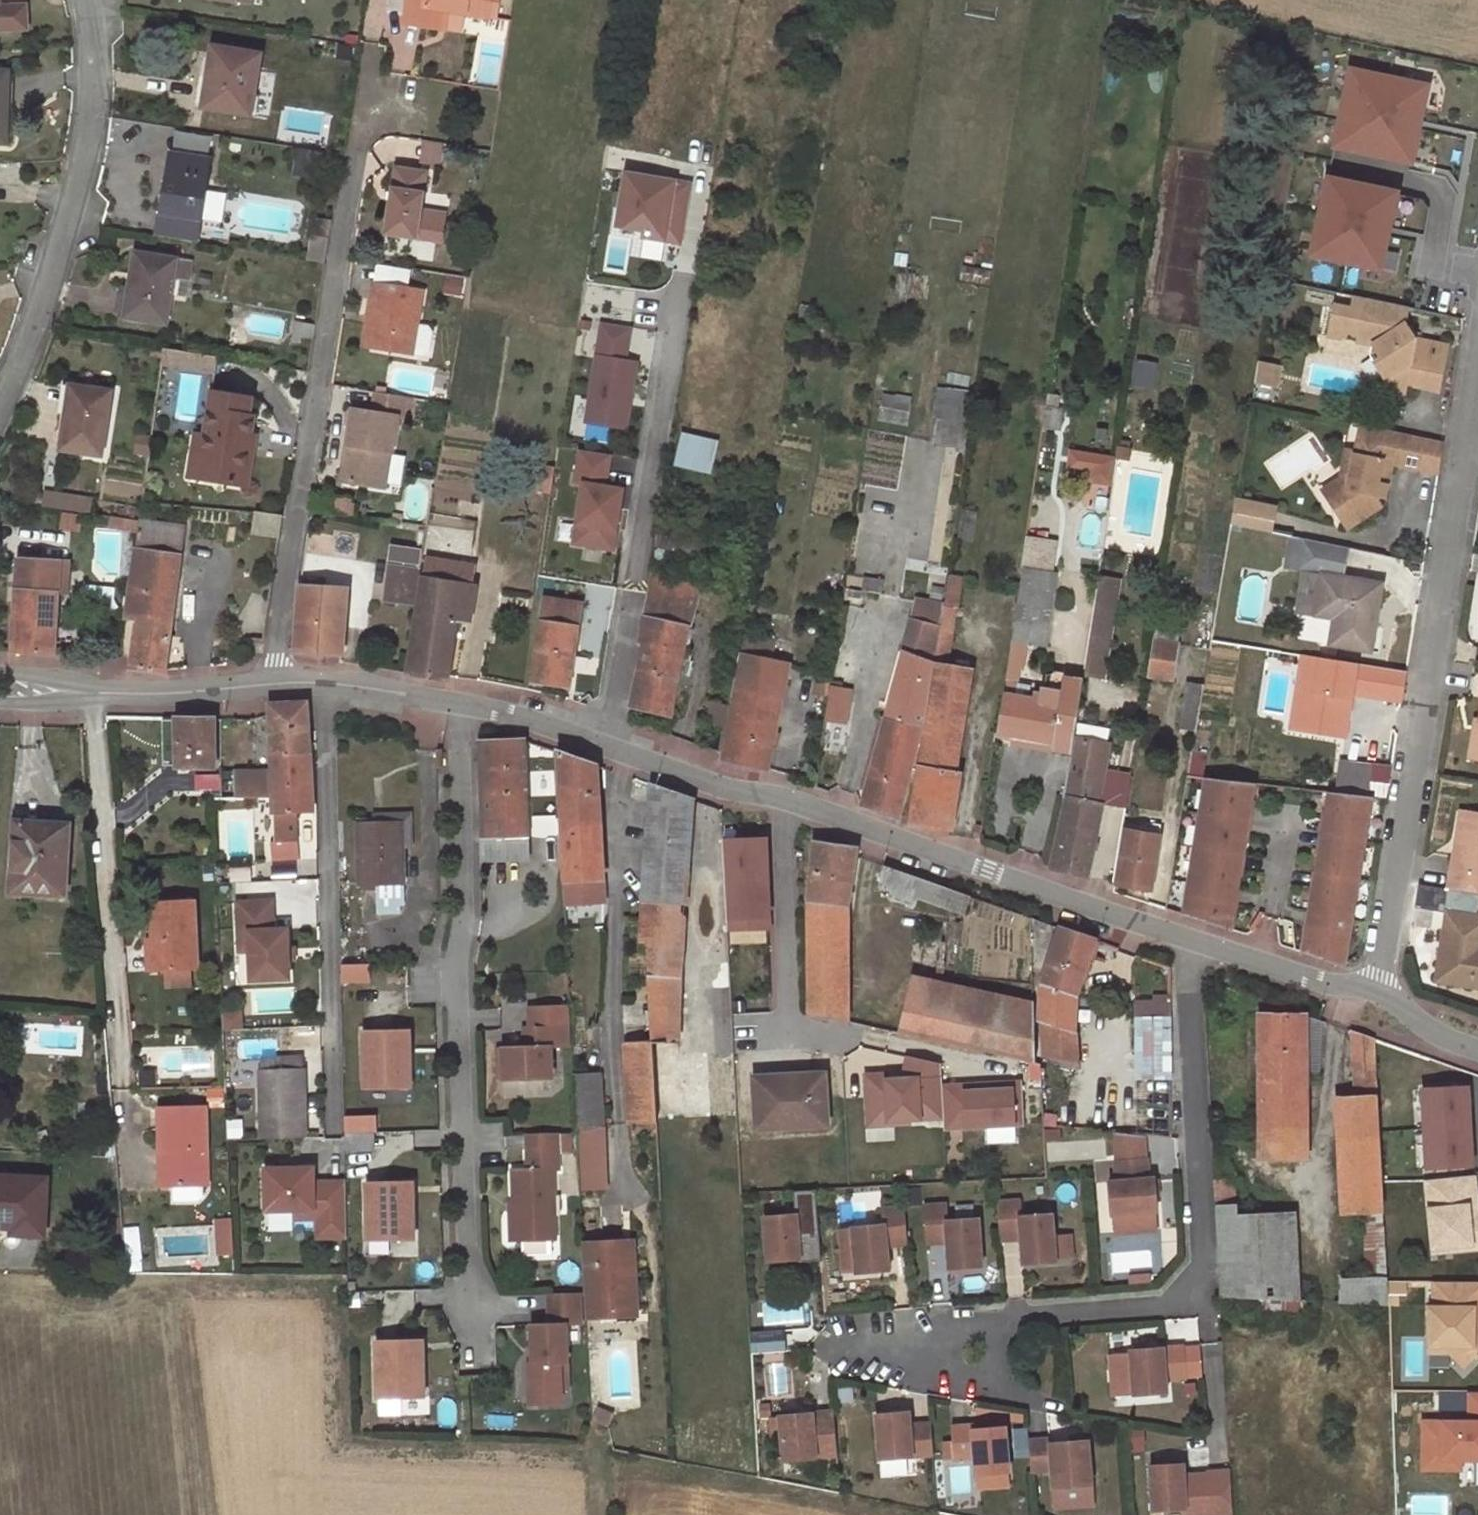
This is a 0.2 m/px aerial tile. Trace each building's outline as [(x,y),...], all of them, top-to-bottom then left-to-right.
[(406,15),(422,18),(420,26),(443,30),(446,11),(468,15),(469,10),(489,13),(488,18),(498,19),(499,10),(490,9),(492,0),(409,0),(406,15)] [(27,28),(26,4),(0,5),(0,29),(27,28)] [(469,10),(468,15),(488,18),(489,13),(469,10)] [(422,18),(406,15),(405,23),(420,26),(422,18)] [(259,55),(213,47),(203,107),(250,114),(253,93),(259,55)] [(276,57),(259,55),(253,93),(269,96),(276,57)] [(1429,85),(1353,69),(1336,147),(1413,163),(1429,85)] [(424,138),(421,158),(441,161),(444,141),(424,138)] [(324,149),(294,145),(290,174),(319,178),(324,149)] [(210,159),(171,153),(158,233),(197,239),(201,218),(206,184),(210,159)] [(683,181),(626,172),(618,223),(645,227),(643,237),(681,243),(687,198),(681,197),(683,181)] [(418,216),(420,209),(425,177),(396,173),(387,233),(441,241),(444,220),(444,221),(418,216)] [(1399,192),(1330,178),(1314,256),(1383,270),(1399,192)] [(225,187),(206,184),(201,218),(219,221),(225,187)] [(445,212),(420,209),(418,216),(444,221),(445,212)] [(173,278),(188,281),(191,261),(136,253),(130,287),(123,286),(118,314),(166,322),(170,294),(173,278)] [(467,289),(469,278),(454,275),(452,287),(467,289)] [(186,296),(188,281),(173,278),(170,294),(186,296)] [(423,291),(373,283),(367,319),(376,321),(371,348),(412,355),(424,357),(430,352),(433,333),(429,327),(417,325),(423,291)] [(1407,325),(1410,307),(1356,295),(1353,308),(1334,304),(1328,336),(1341,339),(1345,333),(1358,336),(1357,342),(1373,345),(1383,358),(1376,364),(1386,378),(1384,391),(1406,395),(1408,383),(1441,389),(1447,346),(1415,338),(1407,325)] [(376,321),(367,319),(363,347),(371,348),(376,321)] [(630,326),(603,322),(588,421),(627,427),(631,404),(626,404),(628,396),(632,396),(637,362),(625,360),(630,326)] [(301,335),(293,334),(291,341),(300,342),(301,335)] [(1260,364),(1257,386),(1281,389),(1284,368),(1260,364)] [(77,386),(66,384),(61,412),(68,413),(72,414),(77,386)] [(110,392),(77,386),(72,414),(68,413),(62,449),(101,454),(110,392)] [(415,395),(374,389),(370,410),(350,406),(344,444),(353,446),(347,482),(386,488),(398,414),(413,417),(415,395)] [(243,482),(250,433),(253,414),(249,413),(252,397),(213,391),(206,433),(196,432),(193,450),(208,452),(206,477),(243,482)] [(911,399),(884,394),(880,419),(907,423),(911,399)] [(566,417),(577,420),(583,399),(571,396),(566,417)] [(969,420),(972,401),(938,396),(936,416),(941,417),(969,420)] [(965,445),(969,420),(941,417),(937,443),(965,445)] [(1428,437),(1363,425),(1358,451),(1354,472),(1349,471),(1346,486),(1349,490),(1331,501),(1350,528),(1384,506),(1379,498),(1379,495),(1387,496),(1390,483),(1378,481),(1380,470),(1393,472),(1395,462),(1422,467),(1428,437)] [(258,434),(250,433),(243,482),(250,483),(258,434)] [(668,467),(706,475),(714,441),(675,433),(668,467)] [(150,448),(151,437),(141,435),(139,447),(150,448)] [(1422,467),(1442,470),(1447,440),(1428,437),(1422,467)] [(353,446),(344,444),(338,480),(347,482),(353,446)] [(612,454),(580,449),(576,481),(585,482),(576,543),(614,548),(623,490),(607,487),(612,454)] [(1354,472),(1358,451),(1347,449),(1342,478),(1324,490),(1331,501),(1349,490),(1346,486),(1349,471),(1354,472)] [(190,474),(206,477),(208,452),(193,450),(190,474)] [(1082,483),(1107,486),(1110,457),(1085,454),(1082,483)] [(543,465),(538,490),(551,493),(556,467),(543,465)] [(1378,481),(1390,483),(1393,472),(1380,470),(1378,481)] [(65,493),(47,490),(45,503),(63,506),(65,493)] [(1279,507),(1239,500),(1234,523),(1276,531),(1279,507)] [(976,511),(966,510),(962,536),(971,538),(976,511)] [(393,512),(392,520),(400,521),(401,513),(393,512)] [(257,533),(281,536),(283,516),(260,513),(257,533)] [(124,528),(124,518),(113,516),(112,527),(124,528)] [(139,521),(124,518),(124,528),(134,529),(134,531),(138,531),(139,521)] [(138,619),(132,658),(131,667),(164,671),(165,669),(184,527),(142,521),(137,549),(135,549),(133,565),(135,565),(131,592),(129,592),(125,618),(138,619)] [(705,543),(655,534),(653,546),(703,555),(705,543)] [(1305,538),(1295,536),(1289,568),(1300,570),(1305,538)] [(1350,547),(1305,538),(1300,570),(1309,571),(1325,574),(1320,610),(1341,614),(1337,643),(1374,649),(1384,583),(1346,577),(1350,547)] [(461,555),(460,564),(475,567),(476,558),(461,555)] [(426,558),(409,670),(450,676),(458,619),(471,620),(476,586),(472,585),(475,567),(460,564),(426,558)] [(19,559),(14,651),(54,653),(58,591),(67,592),(68,561),(19,559)] [(416,601),(421,567),(392,563),(386,597),(416,601)] [(1056,574),(1020,569),(1017,584),(1054,591),(1056,574)] [(697,583),(649,571),(646,592),(693,603),(697,583)] [(1309,571),(1303,607),(1320,610),(1325,574),(1309,571)] [(1099,573),(1091,625),(1083,676),(1105,680),(1122,578),(1099,573)] [(961,578),(945,575),(941,604),(956,608),(961,578)] [(1054,591),(1017,584),(1013,612),(1050,618),(1054,591)] [(348,589),(300,586),(295,651),(343,654),(348,589)] [(646,592),(637,642),(641,643),(631,706),(671,715),(693,603),(646,592)] [(545,596),(541,621),(578,627),(581,603),(568,600),(545,596)] [(937,629),(941,604),(919,599),(913,621),(916,622),(937,629)] [(956,608),(941,604),(937,629),(932,663),(946,666),(956,608)] [(1158,609),(1154,637),(1179,641),(1183,614),(1158,609)] [(1013,612),(1012,622),(1049,629),(1050,618),(1013,612)] [(578,627),(541,621),(532,681),(570,686),(578,627)] [(932,663),(937,629),(916,622),(906,654),(932,663)] [(1049,629),(1012,622),(1009,639),(1026,642),(1047,646),(1049,629)] [(745,635),(741,656),(763,661),(767,640),(745,635)] [(1154,637),(1148,676),(1173,681),(1179,641),(1154,637)] [(1026,642),(1009,639),(1002,682),(1019,685),(1026,642)] [(929,685),(932,663),(906,654),(903,653),(861,804),(898,817),(925,707),(929,685)] [(763,661),(741,656),(722,757),(769,768),(787,667),(763,661)] [(946,666),(932,663),(929,685),(969,691),(972,670),(946,666)] [(843,680),(832,679),(831,688),(842,689),(843,680)] [(1062,704),(1057,745),(1056,749),(1071,751),(1073,737),(1082,682),(1066,679),(1064,693),(1062,704)] [(1002,682),(995,733),(1014,737),(1057,745),(1062,704),(1041,700),(1017,696),(1019,685),(1002,682)] [(1197,731),(1205,686),(1187,683),(1180,727),(1197,731)] [(929,685),(925,707),(908,822),(915,824),(952,830),(961,773),(955,773),(969,691),(929,685)] [(842,689),(831,688),(826,716),(846,720),(851,691),(842,689)] [(1062,704),(1064,693),(1042,688),(1041,700),(1062,704)] [(726,706),(712,703),(708,722),(722,726),(726,706)] [(270,705),(270,720),(271,753),(309,750),(308,730),(306,705),(270,705)] [(214,719),(176,718),(176,720),(176,765),(176,767),(206,768),(205,743),(214,744),(214,719)] [(1470,758),(1477,759),(1477,755),(1477,720),(1477,719),(1470,758)] [(176,720),(163,720),(164,765),(176,765),(176,720)] [(1057,745),(1014,737),(1013,744),(1055,752),(1056,749),(1057,745)] [(1073,737),(1071,751),(1064,794),(1067,794),(1052,867),(1086,877),(1102,803),(1124,808),(1131,774),(1104,770),(1108,742),(1073,737)] [(482,747),(484,819),(527,817),(524,739),(481,741),(482,747)] [(214,744),(205,743),(206,768),(215,768),(214,744)] [(309,750),(271,753),(272,771),(273,797),(274,814),(298,813),(298,811),(312,811),(309,750)] [(556,752),(565,932),(582,931),(579,880),(604,879),(597,765),(556,752)] [(1342,764),(1338,793),(1369,797),(1372,768),(1342,764)] [(273,797),(272,771),(235,771),(236,799),(273,797)] [(223,774),(197,775),(197,789),(223,789),(223,774)] [(1255,783),(1209,778),(1183,914),(1228,928),(1255,783)] [(689,798),(652,785),(643,899),(681,903),(689,798)] [(1338,793),(1333,793),(1303,952),(1342,964),(1372,797),(1369,797),(1338,793)] [(1477,894),(1477,813),(1463,810),(1451,889),(1477,894)] [(298,813),(274,814),(276,840),(299,838),(298,813)] [(400,903),(405,903),(403,845),(412,845),(411,813),(375,814),(375,823),(359,823),(359,884),(377,883),(378,915),(400,914),(400,903)] [(484,819),(484,837),(528,836),(527,817),(484,819)] [(11,892),(65,895),(70,825),(14,823),(11,892)] [(1127,830),(1119,885),(1151,890),(1160,836),(1127,830)] [(481,838),(482,861),(528,859),(528,836),(484,837),(481,838)] [(276,840),(271,840),(272,860),(300,859),(299,838),(276,840)] [(764,878),(763,838),(721,840),(723,880),(764,878)] [(854,849),(814,842),(808,904),(808,986),(846,993),(845,908),(853,852),(854,849)] [(923,878),(886,864),(879,885),(892,890),(891,896),(912,904),(916,897),(923,878)] [(767,926),(764,878),(723,880),(725,928),(767,926)] [(923,878),(916,897),(961,914),(968,893),(923,878)] [(640,942),(646,942),(678,945),(681,903),(643,899),(640,942)] [(158,939),(159,970),(198,969),(194,901),(152,903),(153,939),(158,939)] [(271,902),(237,904),(239,934),(249,934),(250,952),(252,982),(290,980),(289,960),(288,950),(287,930),(273,931),(271,902)] [(1448,912),(1443,944),(1446,945),(1445,951),(1441,950),(1436,980),(1477,988),(1477,917),(1448,912)] [(961,939),(962,922),(955,921),(952,938),(961,939)] [(1095,940),(1061,927),(1041,986),(1043,1021),(1075,1031),(1077,994),(1095,940)] [(249,934),(239,934),(240,953),(250,952),(249,934)] [(151,970),(159,970),(158,939),(153,939),(149,939),(151,970)] [(678,945),(646,942),(648,976),(651,1042),(678,1044),(683,946),(678,945)] [(946,961),(938,960),(935,979),(943,980),(946,961)] [(369,962),(342,963),(342,981),(370,980),(369,962)] [(629,1123),(656,1121),(651,1042),(648,976),(620,978),(629,1123)] [(808,986),(808,1013),(846,1021),(846,993),(808,986)] [(1036,1062),(1033,1020),(907,991),(897,1032),(903,1033),(1036,1062)] [(551,1079),(550,1047),(570,1046),(569,1006),(532,1008),(532,1028),(533,1028),(534,1046),(528,1046),(502,1047),(503,1080),(551,1079)] [(1307,1015),(1259,1014),(1260,1157),(1304,1158),(1304,1146),(1308,1145),(1308,1078),(1307,1015)] [(1318,1018),(1307,1015),(1308,1078),(1318,1077),(1318,1018)] [(1171,1076),(1171,1018),(1137,1018),(1137,1078),(1171,1076)] [(1075,1031),(1043,1021),(1044,1057),(1079,1069),(1075,1031)] [(411,1031),(364,1032),(365,1089),(412,1088),(411,1031)] [(1375,1039),(1353,1031),(1356,1097),(1337,1097),(1343,1214),(1365,1213),(1385,1212),(1375,1039)] [(885,1074),(864,1075),(866,1108),(887,1107),(887,1121),(942,1118),(939,1062),(905,1055),(902,1072),(906,1073),(907,1078),(886,1080),(885,1074)] [(260,1057),(261,1070),(303,1069),(303,1056),(260,1057)] [(303,1069),(261,1070),(263,1138),(306,1137),(303,1069)] [(827,1125),(823,1074),(754,1077),(757,1128),(827,1125)] [(600,1075),(572,1076),(574,1126),(604,1124),(600,1075)] [(1021,1081),(961,1085),(964,1127),(1024,1124),(1021,1081)] [(1469,1088),(1424,1089),(1427,1167),(1472,1165),(1469,1088)] [(159,1109),(160,1152),(170,1151),(171,1185),(207,1184),(205,1109),(159,1109)] [(347,1116),(349,1152),(380,1151),(378,1114),(347,1116)] [(581,1128),(585,1190),(612,1188),(608,1127),(581,1128)] [(555,1133),(525,1133),(527,1169),(511,1169),(512,1240),(552,1239),(551,1169),(556,1169),(555,1133)] [(1143,1136),(1112,1133),(1113,1161),(1145,1159),(1143,1136)] [(1047,1144),(1048,1162),(1102,1159),(1101,1141),(1047,1144)] [(170,1151),(160,1152),(161,1185),(171,1185),(170,1151)] [(1106,1182),(1108,1215),(1111,1215),(1150,1213),(1153,1213),(1152,1180),(1146,1180),(1145,1159),(1113,1161),(1114,1182),(1106,1182)] [(349,1237),(347,1182),(315,1183),(315,1168),(267,1169),(268,1211),(297,1210),(298,1219),(319,1219),(320,1238),(349,1237)] [(0,1176),(0,1228),(12,1229),(12,1235),(43,1237),(46,1179),(0,1176)] [(1474,1176),(1427,1181),(1434,1249),(1453,1246),(1454,1251),(1477,1248),(1477,1214),(1470,1215),(1469,1207),(1477,1205),(1474,1176)] [(1234,1181),(1215,1181),(1216,1206),(1235,1205),(1234,1181)] [(414,1183),(367,1184),(369,1241),(416,1240),(414,1183)] [(175,1187),(175,1200),(207,1200),(207,1187),(175,1187)] [(819,1261),(816,1191),(793,1192),(795,1215),(763,1216),(766,1261),(797,1259),(797,1262),(819,1261)] [(1018,1200),(996,1202),(998,1234),(1019,1233),(1021,1265),(1053,1263),(1050,1215),(1019,1217),(1018,1200)] [(922,1204),(924,1236),(944,1235),(945,1241),(946,1267),(979,1265),(976,1217),(945,1219),(944,1203),(922,1204)] [(1216,1206),(1216,1210),(1221,1298),(1267,1299),(1291,1300),(1285,1213),(1241,1214),(1241,1204),(1235,1205),(1216,1206)] [(1477,1205),(1469,1207),(1470,1215),(1477,1214),(1477,1209),(1477,1205)] [(905,1239),(903,1207),(881,1208),(882,1224),(850,1226),(851,1228),(853,1271),(853,1272),(886,1270),(884,1246),(884,1240),(905,1239)] [(1389,1278),(1385,1212),(1365,1213),(1369,1279),(1389,1278)] [(1150,1213),(1111,1215),(1112,1233),(1151,1231),(1150,1213)] [(233,1219),(216,1220),(218,1256),(235,1255),(233,1219)] [(851,1228),(838,1228),(841,1271),(853,1271),(851,1228)] [(418,1254),(419,1242),(376,1242),(376,1254),(418,1254)] [(581,1245),(586,1316),(637,1314),(635,1269),(625,1271),(623,1243),(581,1245)] [(635,1269),(633,1243),(623,1243),(625,1271),(635,1269)] [(1389,1281),(1389,1278),(1369,1279),(1348,1279),(1347,1301),(1390,1304),(1389,1293),(1389,1281)] [(1389,1281),(1389,1293),(1406,1294),(1406,1282),(1389,1281)] [(1436,1282),(1436,1307),(1431,1307),(1431,1345),(1452,1345),(1452,1352),(1466,1366),(1475,1357),(1477,1357),(1477,1325),(1475,1325),(1476,1308),(1477,1308),(1477,1282),(1436,1282)] [(579,1323),(578,1292),(559,1293),(547,1293),(548,1323),(530,1324),(531,1346),(531,1363),(527,1363),(528,1390),(566,1389),(564,1323),(579,1323)] [(1306,1300),(1291,1300),(1267,1299),(1266,1312),(1304,1313),(1306,1300)] [(425,1340),(378,1341),(380,1398),(381,1398),(404,1398),(427,1397),(425,1340)] [(1130,1347),(1134,1392),(1167,1389),(1166,1376),(1186,1374),(1184,1342),(1130,1347)] [(1471,1421),(1424,1421),(1424,1459),(1463,1459),(1477,1459),(1477,1485),(1477,1391),(1471,1391),(1471,1421)] [(404,1398),(381,1398),(382,1417),(404,1416),(404,1398)] [(839,1453),(836,1408),(782,1413),(786,1458),(839,1453)] [(614,1414),(597,1409),(593,1421),(610,1426),(614,1414)] [(936,1453),(933,1421),(912,1423),(911,1410),(878,1413),(882,1458),(936,1453)] [(975,1423),(953,1425),(956,1456),(977,1455),(978,1472),(1011,1470),(1007,1425),(976,1427),(975,1423)] [(1052,1437),(1030,1439),(1033,1471),(1053,1469),(1055,1487),(1092,1484),(1089,1439),(1052,1442),(1052,1437)] [(1463,1459),(1424,1459),(1424,1469),(1463,1469),(1463,1459)] [(1150,1463),(1153,1508),(1185,1506),(1185,1514),(1193,1514),(1212,1514),(1210,1471),(1184,1473),(1183,1461),(1150,1463)]
